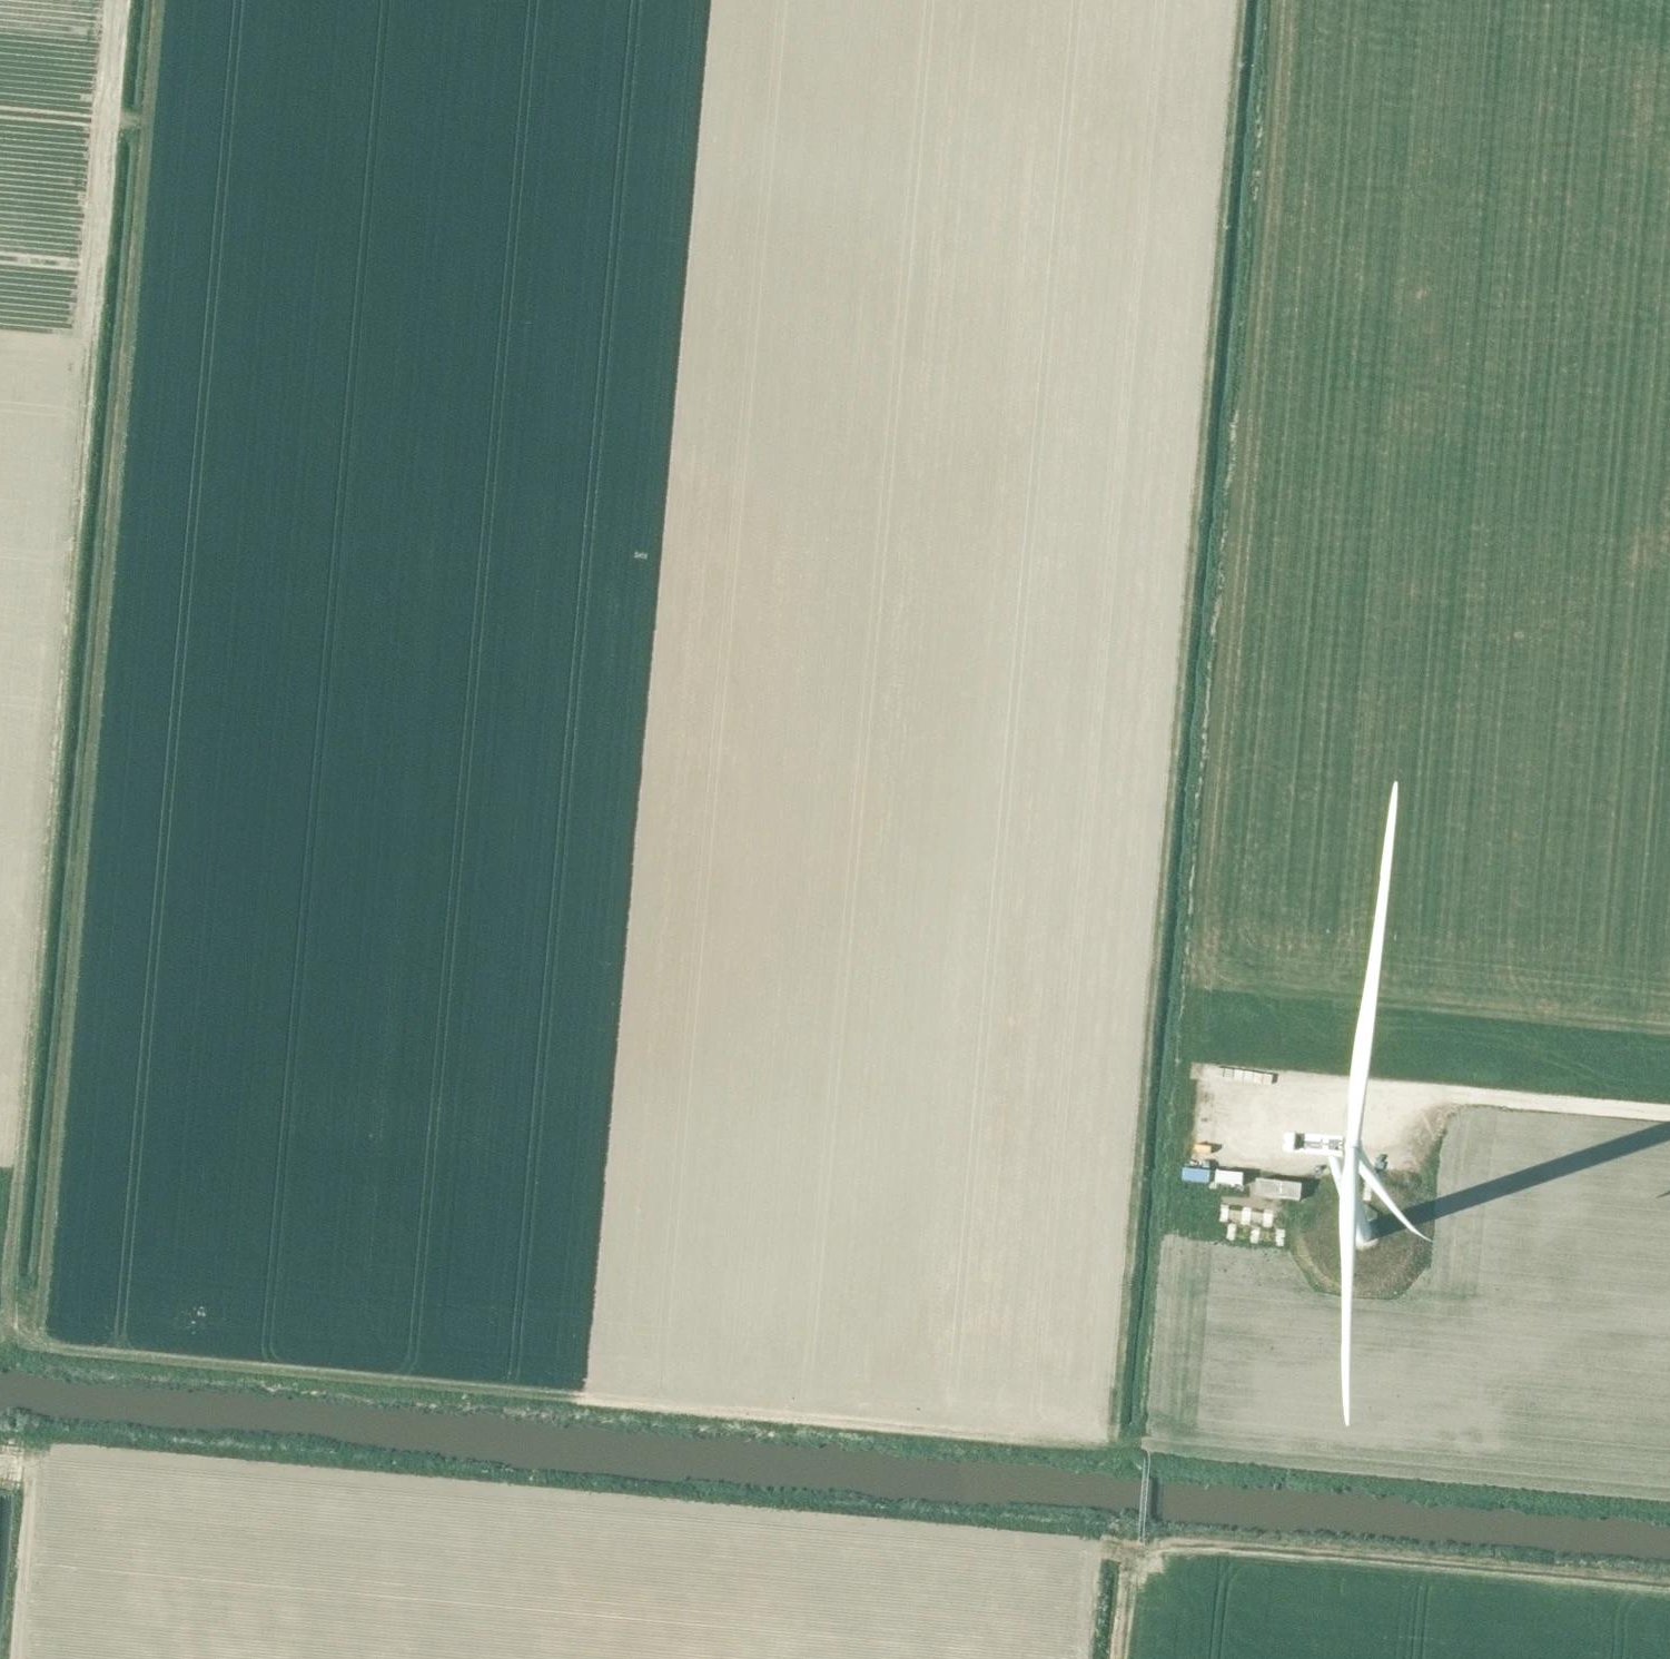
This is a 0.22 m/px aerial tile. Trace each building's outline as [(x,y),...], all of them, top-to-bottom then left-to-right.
[(1360,1245),(1362,1245),(1364,1245),(1366,1244),(1369,1243),(1371,1241),(1372,1240),(1373,1237),(1374,1234),(1374,1231),(1373,1228),(1372,1226),(1371,1224),(1369,1223),(1367,1222),(1364,1221),(1363,1221),(1360,1221),(1357,1222),(1354,1224),(1352,1226),(1351,1228),(1351,1230),(1350,1233),(1350,1235),(1351,1238),(1352,1240),(1354,1241),(1355,1243),(1358,1244),(1360,1245)]
